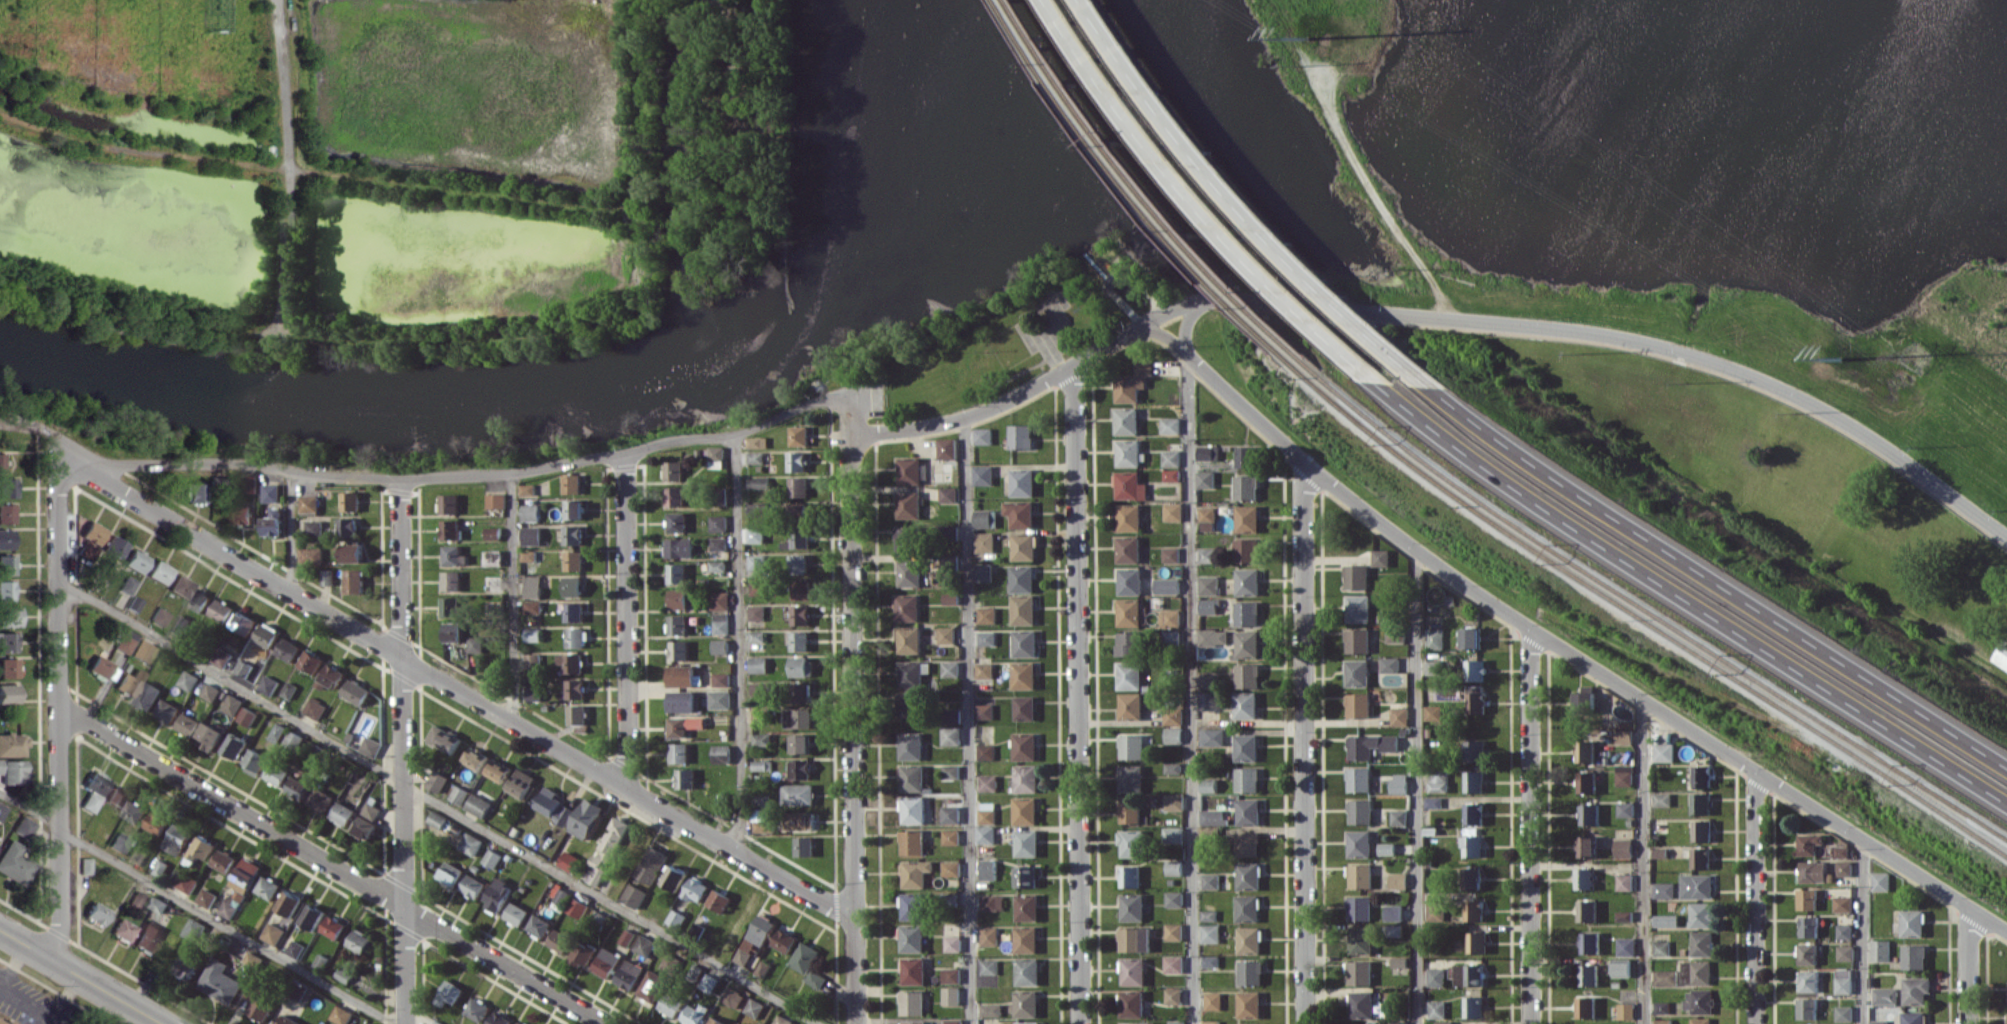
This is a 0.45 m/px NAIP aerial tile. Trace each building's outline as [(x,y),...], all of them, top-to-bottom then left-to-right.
[(1109,281),(1122,268),(1130,277),(1118,289),(1109,281)] [(1139,403),(1139,387),(1147,387),(1148,375),(1153,375),(1153,360),(1136,359),(1135,376),(1116,375),(1115,402),(1139,403)] [(1137,435),(1138,408),(1115,407),(1115,434),(1137,435)] [(1160,433),(1179,434),(1179,418),(1161,418),(1160,433)] [(1033,425),(1010,424),(1010,448),(1033,448),(1033,425)] [(792,446),(810,445),(809,425),(792,426),(792,446)] [(975,444),(992,444),(992,428),(975,428),(975,444)] [(748,448),(769,448),(769,436),(748,437),(748,448)] [(940,459),(958,458),(957,438),(939,438),(940,459)] [(1117,466),(1140,466),(1139,439),(1116,439),(1117,466)] [(1196,459),(1217,460),(1217,446),(1196,445),(1196,459)] [(1235,467),(1255,467),(1255,446),(1235,446),(1235,467)] [(725,447),(710,447),(710,467),(725,468),(725,447)] [(1179,466),(1178,450),(1161,450),(1161,466),(1179,466)] [(765,463),(765,451),(749,451),(749,464),(765,463)] [(807,451),(789,451),(790,471),(807,471),(807,451)] [(922,457),(898,457),(899,484),(922,484),(922,457)] [(684,461),(666,461),(666,480),(684,480),(684,461)] [(994,485),(994,465),(974,465),(974,485),(994,485)] [(1035,496),(1035,468),(1011,468),(1011,496),(1035,496)] [(1178,469),(1162,469),(1163,481),(1179,481),(1178,469)] [(1115,471),(1116,499),(1146,498),(1146,483),(1139,483),(1139,471),(1115,471)] [(1195,488),(1212,488),(1212,471),(1195,471),(1195,488)] [(582,493),(582,474),(564,474),(565,493),(582,493)] [(258,476),(244,475),(243,492),(258,493),(258,476)] [(1232,499),(1255,499),(1256,475),(1233,475),(1232,499)] [(750,488),(770,488),(770,476),(750,476),(750,488)] [(809,496),(809,477),(791,477),(791,496),(809,496)] [(0,478),(0,497),(13,497),(12,478),(0,478)] [(184,483),(185,502),(203,502),(202,482),(184,483)] [(281,502),(281,483),(264,484),(264,502),(281,502)] [(536,495),(536,484),(521,484),(521,495),(536,495)] [(958,487),(942,486),(941,503),(957,503),(958,487)] [(686,506),(686,487),(667,487),(667,506),(686,506)] [(343,511),(361,511),(360,491),(343,491),(343,511)] [(921,491),(898,492),(898,519),(921,518),(921,491)] [(506,494),(488,493),(488,507),(506,508),(506,494)] [(459,494),(441,494),(442,513),(459,513),(459,494)] [(319,495),(302,495),(302,515),(320,515),(319,495)] [(567,519),(585,519),(585,499),(566,499),(567,519)] [(1034,528),(1033,501),(1005,501),(1005,515),(1011,515),(1011,528),(1034,528)] [(791,512),(809,512),(809,502),(791,503),(791,512)] [(1139,503),(1117,504),(1117,531),(1140,531),(1139,503)] [(12,523),(12,504),(0,504),(0,523),(12,523)] [(523,521),(540,521),(541,504),(523,504),(523,521)] [(234,524),(255,523),(254,506),(234,506),(234,524)] [(1234,532),(1256,532),(1256,506),(1234,506),(1234,532)] [(1214,507),(1198,507),(1198,521),(1214,521),(1214,507)] [(264,517),(264,535),(284,534),(283,508),(273,508),(273,517),(264,517)] [(975,509),(975,527),(997,528),(997,510),(975,509)] [(687,512),(669,512),(670,532),(687,532),(687,512)] [(712,532),(728,531),(727,515),(711,515),(712,532)] [(339,517),(340,537),(358,536),(357,517),(339,517)] [(443,539),(461,539),(460,519),(443,520),(443,539)] [(103,530),(86,521),(78,536),(94,545),(103,530)] [(324,521),(308,521),(308,535),(324,535),(324,521)] [(583,544),(583,525),(566,525),(566,544),(583,544)] [(542,526),(524,527),(524,545),(543,545),(542,526)] [(486,539),(502,539),(503,527),(487,527),(486,539)] [(750,543),(765,543),(766,528),(750,527),(750,543)] [(917,527),(897,528),(897,551),(918,550),(917,527)] [(793,548),(811,547),(810,528),(793,528),(793,548)] [(10,529),(0,529),(0,549),(10,549),(10,529)] [(995,552),(994,532),(975,532),(976,552),(995,552)] [(1035,560),(1035,532),(1012,533),(1013,560),(1035,560)] [(117,559),(124,543),(107,535),(99,551),(117,559)] [(1116,563),(1139,563),(1139,536),(1116,536),(1116,563)] [(695,557),(695,537),(667,538),(668,558),(695,557)] [(711,537),(712,550),(728,550),(728,537),(711,537)] [(1233,562),(1256,562),(1257,539),(1233,539),(1233,562)] [(364,562),(363,540),(353,540),(353,544),(343,544),(343,562),(364,562)] [(94,547),(81,541),(76,552),(88,558),(94,547)] [(445,564),(469,564),(469,554),(462,554),(462,545),(445,545),(445,564)] [(324,563),(324,547),(300,548),(301,564),(324,563)] [(1161,562),(1178,562),(1178,547),(1161,547),(1161,562)] [(121,565),(139,573),(146,556),(128,548),(121,565)] [(1214,548),(1197,548),(1197,563),(1214,562),(1214,548)] [(1386,550),(1370,549),(1370,566),(1386,566),(1386,550)] [(485,565),(503,565),(503,550),(485,550),(485,565)] [(523,561),(537,561),(537,550),(523,550),(523,561)] [(584,551),(566,551),(567,570),(584,570),(584,551)] [(766,569),(766,554),(749,555),(750,569),(766,569)] [(808,574),(809,554),(791,554),(790,573),(808,574)] [(0,555),(0,575),(12,574),(12,555),(0,555)] [(941,569),(958,570),(958,556),(941,555),(941,569)] [(145,577),(163,584),(169,567),(151,560),(145,577)] [(710,571),(726,571),(726,560),(710,560),(710,571)] [(900,586),(922,586),(921,560),(899,561),(900,586)] [(687,583),(687,564),(669,563),(669,583),(687,583)] [(992,582),(992,563),(975,563),(975,581),(992,582)] [(1343,589),(1366,588),(1365,564),(1342,565),(1343,589)] [(1011,593),(1034,592),(1033,565),(1011,565),(1011,593)] [(1140,595),(1140,567),(1117,567),(1117,595),(1140,595)] [(1235,596),(1258,595),(1257,568),(1234,568),(1235,596)] [(335,570),(323,569),(323,585),(334,585),(335,570)] [(364,569),(346,569),(347,593),(364,593),(364,569)] [(462,571),(444,571),(444,591),(462,590),(462,571)] [(183,598),(190,582),(173,574),(166,590),(183,598)] [(116,589),(127,595),(134,580),(123,575),(116,589)] [(503,575),(485,575),(486,592),(503,591),(503,575)] [(526,598),(542,598),(542,575),(527,575),(526,598)] [(1217,595),(1217,575),(1198,575),(1198,595),(1217,595)] [(566,576),(565,596),(582,596),(583,576),(566,576)] [(1178,578),(1154,578),(1154,594),(1178,593),(1178,578)] [(752,595),(768,594),(767,580),(751,580),(752,595)] [(811,600),(811,580),(794,580),(794,600),(811,600)] [(0,581),(0,600),(10,600),(10,581),(0,581)] [(204,612),(212,597),(195,588),(187,603),(204,612)] [(689,609),(689,589),(671,589),(671,609),(689,609)] [(729,592),(712,592),(712,610),(730,610),(729,592)] [(959,593),(943,593),(943,604),(959,604),(959,593)] [(920,621),(919,594),(896,594),(896,621),(920,621)] [(1012,625),(1034,624),(1034,594),(1011,595),(1012,625)] [(1367,622),(1367,595),(1344,595),(1345,622),(1367,622)] [(443,616),(465,616),(465,606),(461,607),(460,597),(443,597),(443,616)] [(227,623),(236,607),(218,598),(210,614),(227,623)] [(1215,598),(1199,598),(1198,614),(1215,614),(1215,598)] [(1139,599),(1117,599),(1117,627),(1140,626),(1139,599)] [(543,601),(526,601),(526,613),(543,613),(543,601)] [(1234,626),(1257,625),(1257,601),(1234,602),(1234,626)] [(585,602),(561,602),(561,612),(567,612),(567,622),(585,621),(585,602)] [(765,605),(751,605),(751,620),(765,620),(765,605)] [(810,625),(810,606),(793,605),(792,625),(810,625)] [(17,606),(0,606),(0,626),(17,626),(17,606)] [(167,613),(154,607),(147,620),(160,627),(167,613)] [(977,623),(995,623),(996,607),(978,607),(977,623)] [(1179,609),(1161,610),(1162,626),(1179,625),(1179,609)] [(258,620),(240,612),(233,627),(250,635),(258,620)] [(168,637),(181,643),(192,619),(179,613),(168,637)] [(715,634),(729,634),(729,613),(714,613),(715,634)] [(687,615),(670,615),(670,634),(688,634),(687,615)] [(256,640),(272,648),(281,630),(264,622),(256,640)] [(463,622),(446,622),(446,640),(463,640),(463,622)] [(1401,642),(1401,625),(1384,625),(1384,642),(1401,642)] [(921,653),(921,626),(898,627),(899,653),(921,653)] [(954,627),(938,627),(938,644),(954,644),(954,627)] [(133,634),(120,628),(112,649),(125,654),(133,634)] [(569,648),(586,647),(586,628),(569,628),(569,648)] [(1440,628),(1424,628),(1423,649),(1440,649),(1440,628)] [(542,641),(542,629),(527,629),(527,641),(542,641)] [(1014,657),(1037,657),(1036,629),(1013,630),(1014,657)] [(1227,629),(1197,630),(1198,645),(1227,644),(1227,629)] [(1367,629),(1344,629),(1343,653),(1366,653),(1367,629)] [(1460,648),(1478,648),(1478,629),(1460,629),(1460,648)] [(1181,643),(1181,630),(1161,631),(1162,644),(1181,643)] [(809,632),(791,631),(791,651),(809,651),(809,632)] [(995,645),(995,631),(978,631),(978,645),(995,645)] [(1117,656),(1139,656),(1139,632),(1117,631),(1117,656)] [(1257,631),(1235,631),(1234,657),(1257,658),(1257,631)] [(14,651),(14,632),(0,632),(0,652),(14,651)] [(766,632),(750,632),(751,641),(766,641),(766,632)] [(2003,633),(1988,657),(2006,669),(2006,636),(2003,633)] [(484,636),(470,636),(470,653),(484,653),(484,636)] [(301,644),(283,638),(277,654),(295,661),(301,644)] [(145,662),(151,646),(135,639),(128,656),(145,662)] [(714,654),(729,653),(728,639),(713,639),(714,654)] [(689,660),(689,640),(671,640),(671,660),(689,660)] [(226,668),(233,653),(219,647),(212,662),(226,668)] [(318,673),(324,655),(306,649),(300,667),(318,673)] [(541,653),(527,653),(527,667),(541,667),(541,653)] [(584,673),(583,653),(560,653),(560,664),(566,664),(566,673),(584,673)] [(116,667),(92,654),(85,669),(108,682),(116,667)] [(768,672),(767,657),(750,657),(751,673),(768,672)] [(791,676),(814,676),(813,657),(791,658),(791,676)] [(1397,672),(1397,657),(1378,657),(1378,672),(1397,672)] [(14,658),(0,658),(0,677),(14,677),(14,658)] [(263,668),(242,659),(236,673),(257,682),(263,668)] [(1366,686),(1366,659),(1343,660),(1344,686),(1366,686)] [(1482,660),(1462,659),(1462,681),(1481,681),(1482,660)] [(1439,660),(1423,660),(1423,674),(1439,674),(1439,660)] [(923,688),(923,672),(930,672),(930,666),(923,667),(923,661),(900,661),(900,688),(923,688)] [(942,677),(959,676),(959,661),(941,661),(942,677)] [(1012,689),(1035,689),(1035,661),(1011,662),(1012,689)] [(993,662),(976,662),(976,678),(993,678),(993,662)] [(1140,689),(1140,662),(1117,662),(1117,689),(1140,689)] [(345,671),(328,663),(318,686),(326,689),(328,684),(338,688),(345,671)] [(1258,688),(1258,664),(1235,663),(1234,687),(1258,688)] [(695,665),(669,666),(670,687),(696,686),(695,665)] [(111,688),(129,697),(141,672),(132,668),(128,676),(119,672),(111,688)] [(179,684),(193,691),(201,676),(187,669),(179,684)] [(731,673),(714,673),(714,686),(731,686),(731,673)] [(259,689),(272,696),(280,681),(267,674),(259,689)] [(1214,674),(1198,675),(1198,689),(1214,689),(1214,674)] [(343,695),(364,705),(372,688),(350,678),(343,695)] [(132,703),(150,713),(164,689),(146,679),(132,703)] [(586,698),(586,679),(568,679),(568,699),(586,698)] [(298,686),(289,681),(282,694),(291,699),(298,686)] [(223,690),(209,682),(202,695),(215,702),(223,690)] [(752,683),(752,695),(769,695),(769,682),(752,683)] [(793,702),(812,702),(812,682),(793,683),(793,702)] [(0,684),(0,703),(14,703),(14,684),(0,684)] [(528,701),(543,700),(543,686),(527,686),(528,701)] [(1463,686),(1464,713),(1482,713),(1481,686),(1463,686)] [(731,690),(710,690),(711,708),(731,708),(731,690)] [(696,691),(670,691),(670,712),(696,712),(696,691)] [(1233,719),(1256,718),(1255,691),(1233,692),(1233,719)] [(901,717),(922,716),(922,692),(900,693),(901,717)] [(1215,692),(1197,693),(1197,710),(1216,709),(1215,692)] [(1591,692),(1571,692),(1571,713),(1590,714),(1591,692)] [(236,717),(245,700),(232,693),(223,710),(236,717)] [(1141,720),(1141,693),(1118,693),(1119,720),(1141,720)] [(1368,693),(1344,693),(1344,716),(1367,717),(1368,693)] [(1035,696),(1014,696),(1014,720),(1035,720),(1035,696)] [(328,704),(311,697),(304,713),(321,720),(328,704)] [(156,715),(174,723),(182,706),(163,698),(156,715)] [(993,704),(977,704),(977,719),(993,719),(993,704)] [(570,724),(587,724),(588,705),(570,705),(570,724)] [(1422,720),(1438,720),(1438,706),(1422,706),(1422,720)] [(252,727),(258,713),(245,707),(239,720),(252,727)] [(1163,725),(1181,725),(1181,707),(1163,708),(1163,725)] [(1388,725),(1405,725),(1406,707),(1389,707),(1388,725)] [(786,728),(813,727),(812,708),(786,709),(786,728)] [(943,723),(961,723),(961,709),(944,708),(943,723)] [(202,721),(185,712),(176,729),(194,737),(202,721)] [(670,737),(688,737),(688,728),(705,728),(705,717),(670,718),(670,737)] [(225,730),(208,722),(197,745),(215,753),(225,730)] [(269,737),(279,742),(288,728),(279,722),(269,737)] [(436,724),(428,742),(454,754),(462,736),(436,724)] [(942,745),(960,745),(961,726),(942,726),(942,745)] [(1181,743),(1181,728),(1164,728),(1164,743),(1181,743)] [(1198,746),(1223,747),(1223,729),(1198,729),(1198,746)] [(285,742),(298,750),(306,738),(292,730),(285,742)] [(1628,730),(1612,730),(1612,743),(1628,743),(1628,730)] [(238,759),(249,740),(233,732),(223,751),(238,759)] [(900,759),(923,759),(922,732),(900,733),(900,759)] [(1013,760),(1036,760),(1036,732),(1013,732),(1013,760)] [(21,755),(21,747),(23,747),(23,733),(0,733),(0,755),(21,755)] [(811,734),(793,735),(793,753),(811,753),(811,734)] [(1233,761),(1256,761),(1256,734),(1233,734),(1233,761)] [(360,750),(376,758),(383,742),(367,735),(360,750)] [(1119,759),(1143,759),(1142,735),(1118,735),(1119,759)] [(1370,759),(1369,747),(1378,747),(1378,751),(1397,751),(1396,735),(1346,736),(1347,760),(1370,759)] [(1481,740),(1462,740),(1463,762),(1481,761),(1481,740)] [(1590,762),(1590,741),(1572,741),(1573,762),(1590,762)] [(689,743),(671,743),(671,762),(689,762),(689,743)] [(1669,743),(1650,744),(1650,762),(1669,761),(1669,743)] [(714,744),(714,762),(731,762),(732,745),(714,744)] [(978,760),(994,760),(994,745),(978,745),(978,760)] [(242,766),(260,775),(269,756),(252,747),(242,766)] [(463,762),(480,772),(490,757),(473,747),(463,762)] [(0,760),(0,783),(24,783),(24,759),(0,760)] [(512,767),(493,759),(487,775),(505,782),(512,767)] [(753,770),(772,770),(772,760),(754,760),(753,770)] [(793,760),(793,779),(811,779),(812,760),(793,760)] [(283,786),(290,770),(273,762),(266,778),(283,786)] [(1180,762),(1164,762),(1164,773),(1180,773),(1180,762)] [(901,791),(924,791),(925,765),(902,764),(901,791)] [(959,764),(942,765),(942,779),(959,778),(959,764)] [(1015,793),(1038,792),(1038,764),(1014,765),(1015,793)] [(1119,792),(1142,792),(1142,765),(1119,765),(1119,792)] [(1612,786),(1629,786),(1629,765),(1612,765),(1612,786)] [(1689,765),(1689,787),(1707,786),(1706,765),(1689,765)] [(1258,791),(1257,767),(1234,768),(1235,792),(1258,791)] [(1346,791),(1369,791),(1369,767),(1345,767),(1346,791)] [(1427,792),(1444,792),(1445,768),(1427,767),(1427,792)] [(524,799),(536,777),(519,768),(507,790),(524,799)] [(696,768),(678,768),(678,788),(696,788),(696,768)] [(441,793),(449,777),(435,769),(427,785),(441,793)] [(77,807),(89,813),(106,779),(89,770),(80,786),(86,789),(77,807)] [(1480,771),(1462,771),(1462,793),(1480,792),(1480,771)] [(1592,793),(1592,772),(1574,771),(1574,792),(1592,793)] [(1389,793),(1405,793),(1405,774),(1389,774),(1389,793)] [(287,792),(306,801),(313,784),(295,775),(287,792)] [(980,791),(997,791),(997,775),(979,775),(980,791)] [(1215,792),(1215,779),(1200,779),(1200,792),(1215,792)] [(102,799),(118,810),(127,794),(111,784),(102,799)] [(450,798),(463,805),(470,791),(457,784),(450,798)] [(814,784),(783,784),(784,805),(815,804),(814,784)] [(310,803),(327,812),(336,796),(318,787),(310,803)] [(575,810),(563,803),(566,798),(546,787),(534,807),(567,825),(575,810)] [(1688,814),(1706,814),(1706,792),(1688,793),(1688,814)] [(485,818),(493,803),(475,793),(467,808),(485,818)] [(1667,793),(1650,793),(1650,806),(1667,806),(1667,793)] [(1183,810),(1182,794),(1164,794),(1164,810),(1183,810)] [(925,796),(902,797),(902,824),(925,823),(925,796)] [(570,832),(591,841),(606,806),(585,797),(570,832)] [(1013,825),(1037,824),(1036,797),(1013,797),(1013,825)] [(1259,825),(1258,798),(1236,798),(1236,825),(1259,825)] [(1439,808),(1439,798),(1423,798),(1423,808),(1439,808)] [(1348,824),(1370,823),(1370,799),(1347,800),(1348,824)] [(148,807),(130,800),(123,816),(141,824),(148,807)] [(349,826),(357,810),(340,801),(331,817),(349,826)] [(363,813),(376,820),(382,808),(368,802),(363,813)] [(995,823),(995,802),(979,803),(980,824),(995,823)] [(1140,823),(1140,802),(1119,802),(1119,823),(1140,823)] [(1462,803),(1463,825),(1481,824),(1480,802),(1462,803)] [(1614,817),(1631,817),(1631,802),(1614,802),(1614,817)] [(1595,825),(1595,804),(1576,804),(1577,825),(1595,825)] [(942,806),(943,825),(960,824),(959,805),(942,806)] [(755,832),(775,831),(775,820),(766,820),(766,808),(754,809),(755,832)] [(1200,825),(1226,825),(1226,809),(1200,810),(1200,825)] [(1405,809),(1389,809),(1389,825),(1405,825),(1405,809)] [(442,828),(448,817),(435,810),(429,821),(442,828)] [(163,836),(171,819),(153,811),(145,828),(163,836)] [(789,829),(815,829),(815,812),(789,812),(789,829)] [(24,839),(33,823),(19,815),(10,831),(24,839)] [(354,832),(371,838),(377,822),(360,815),(354,832)] [(631,823),(616,816),(599,850),(598,850),(591,863),(607,871),(631,823)] [(1708,820),(1690,820),(1689,841),(1707,841),(1708,820)] [(194,832),(177,823),(164,846),(181,856),(194,832)] [(994,826),(977,826),(977,843),(995,843),(994,826)] [(1183,827),(1163,827),(1163,842),(1182,843),(1183,827)] [(959,844),(959,829),(943,829),(943,845),(959,844)] [(1038,829),(1015,830),(1016,857),(1038,856),(1038,829)] [(924,830),(901,830),(901,854),(924,854),(924,830)] [(1119,857),(1144,856),(1143,830),(1119,830),(1119,857)] [(1346,830),(1347,858),(1370,857),(1369,830),(1346,830)] [(107,845),(120,852),(128,838),(115,831),(107,845)] [(485,840),(468,831),(459,848),(476,857),(485,840)] [(1258,832),(1234,832),(1235,856),(1259,855),(1258,832)] [(196,860),(199,855),(209,860),(217,844),(200,834),(188,856),(196,860)] [(1795,834),(1795,855),(1812,855),(1812,843),(1820,844),(1820,834),(1795,834)] [(1480,857),(1480,835),(1461,836),(1461,857),(1480,857)] [(813,836),(796,837),(796,856),(814,856),(813,836)] [(1593,836),(1575,836),(1575,857),(1592,857),(1593,836)] [(17,855),(21,846),(6,838),(0,850),(0,875),(21,886),(33,863),(17,855)] [(1611,839),(1611,857),(1629,858),(1629,839),(1611,839)] [(1377,854),(1393,854),(1393,843),(1377,843),(1377,854)] [(635,875),(653,885),(669,854),(651,845),(635,875)] [(1689,869),(1706,868),(1706,847),(1688,848),(1689,869)] [(238,857),(220,848),(213,865),(230,873),(238,857)] [(496,868),(503,854),(490,848),(483,862),(496,868)] [(579,856),(565,850),(560,866),(574,871),(579,856)] [(250,893),(261,864),(243,857),(232,886),(250,893)] [(77,874),(88,874),(88,858),(77,858),(77,874)] [(154,872),(162,877),(170,864),(161,859),(154,872)] [(996,879),(996,859),(980,859),(980,880),(996,879)] [(934,860),(903,861),(903,888),(926,887),(926,871),(934,871),(934,860)] [(1181,860),(1166,860),(1166,875),(1181,875),(1181,860)] [(438,881),(455,889),(464,869),(447,861),(438,881)] [(943,876),(961,876),(960,861),(942,861),(943,876)] [(1797,882),(1823,882),(1823,861),(1796,861),(1797,882)] [(1848,861),(1833,861),(1832,875),(1848,876),(1848,861)] [(1237,890),(1259,889),(1259,862),(1236,862),(1237,890)] [(677,891),(687,871),(672,863),(661,883),(677,891)] [(1371,888),(1371,864),(1347,864),(1348,888),(1371,888)] [(1017,887),(1037,887),(1036,865),(1017,866),(1017,887)] [(1139,866),(1120,866),(1120,888),(1139,887),(1139,866)] [(1478,888),(1478,866),(1458,867),(1459,889),(1478,888)] [(1590,868),(1572,868),(1572,890),(1590,890),(1590,868)] [(177,886),(192,894),(199,879),(184,872),(177,886)] [(1868,891),(1885,890),(1885,872),(1868,872),(1868,891)] [(1201,889),(1218,889),(1218,873),(1201,874),(1201,889)] [(1405,888),(1405,873),(1388,873),(1388,889),(1405,888)] [(462,890),(479,899),(487,882),(470,874),(462,890)] [(1629,874),(1614,874),(1614,891),(1629,890),(1629,874)] [(1708,898),(1708,874),(1677,874),(1677,899),(1708,898)] [(282,884),(264,875),(256,891),(274,901),(282,884)] [(484,906),(500,913),(514,884),(498,876),(484,906)] [(683,895),(701,903),(710,884),(692,876),(683,895)] [(1650,898),(1671,898),(1671,883),(1650,882),(1650,898)] [(648,892),(630,883),(621,900),(639,909),(648,892)] [(575,897),(560,886),(557,892),(558,893),(554,900),(564,907),(569,899),(572,901),(575,897)] [(198,902),(212,908),(219,894),(204,887),(198,902)] [(277,909),(294,917),(303,897),(286,889),(277,909)] [(707,905),(725,913),(732,897),(714,889),(707,905)] [(1794,909),(1813,910),(1813,889),(1794,889),(1794,909)] [(139,911),(146,898),(132,890),(125,903),(139,911)] [(1183,891),(1165,892),(1166,907),(1183,907),(1183,891)] [(926,892),(902,893),(903,920),(927,919),(926,892)] [(1017,920),(1039,920),(1039,894),(1017,893),(1017,920)] [(242,902),(229,894),(218,912),(232,920),(242,902)] [(1120,894),(1121,921),(1144,920),(1143,894),(1120,894)] [(1235,895),(1236,922),(1259,921),(1259,894),(1235,895)] [(1004,910),(1003,895),(981,895),(981,911),(1004,910)] [(151,906),(164,913),(170,903),(157,896),(151,906)] [(1346,920),(1369,921),(1370,897),(1347,896),(1346,920)] [(1830,896),(1830,912),(1848,912),(1848,896),(1830,896)] [(567,911),(582,919),(590,905),(575,897),(567,911)] [(1463,921),(1481,921),(1481,900),(1463,900),(1463,921)] [(81,917),(99,925),(106,908),(88,901),(81,917)] [(505,917),(522,926),(530,911),(514,901),(505,917)] [(1593,921),(1593,901),(1575,901),(1575,921),(1593,921)] [(1426,920),(1442,920),(1442,903),(1426,902),(1426,920)] [(1708,902),(1686,903),(1686,927),(1709,927),(1708,902)] [(325,910),(309,904),(301,924),(316,930),(325,910)] [(1384,920),(1401,920),(1401,905),(1384,904),(1384,920)] [(687,916),(674,909),(667,921),(680,928),(687,916)] [(1921,936),(1920,909),(1897,910),(1898,937),(1921,936)] [(1216,920),(1216,910),(1202,910),(1202,920),(1216,920)] [(1614,921),(1629,920),(1629,911),(1614,912),(1614,921)] [(735,961),(747,967),(758,944),(764,947),(777,922),(758,913),(735,961)] [(553,921),(534,914),(528,930),(546,937),(553,921)] [(1675,915),(1651,914),(1650,926),(1675,926),(1675,915)] [(347,923),(330,915),(322,931),(340,940),(347,923)] [(1797,937),(1815,937),(1814,916),(1796,917),(1797,937)] [(184,936),(201,943),(209,924),(191,917),(184,936)] [(127,941),(133,925),(115,918),(108,934),(127,941)] [(131,944),(148,954),(162,928),(144,919),(131,944)] [(262,937),(279,945),(287,929),(270,921),(262,937)] [(1181,940),(1181,923),(1165,923),(1165,940),(1181,940)] [(924,924),(901,924),(901,952),(925,952),(924,924)] [(1219,942),(1219,924),(1201,924),(1201,942),(1219,942)] [(1401,924),(1386,924),(1386,936),(1401,936),(1401,924)] [(1848,924),(1833,924),(1833,939),(1848,939),(1848,924)] [(1038,952),(1038,926),(1015,926),(1015,953),(1038,952)] [(1349,954),(1371,953),(1371,926),(1348,927),(1349,954)] [(998,945),(998,927),(981,927),(981,945),(998,945)] [(1150,928),(1119,927),(1119,951),(1150,952),(1150,928)] [(1260,954),(1259,927),(1236,927),(1237,954),(1260,954)] [(574,936),(556,928),(548,945),(566,953),(574,936)] [(790,953),(798,937),(780,928),(772,944),(790,953)] [(373,936),(355,929),(348,946),(366,953),(373,936)] [(1709,931),(1688,931),(1688,956),(1709,957),(1709,931)] [(1484,953),(1484,932),(1466,932),(1466,953),(1484,953)] [(1578,953),(1596,954),(1596,933),(1578,932),(1578,953)] [(658,941),(641,934),(634,949),(651,957),(658,941)] [(945,951),(961,952),(961,936),(946,935),(945,951)] [(1633,937),(1614,937),(1614,955),(1632,956),(1633,937)] [(300,958),(306,944),(293,939),(288,953),(300,958)] [(583,962),(589,966),(598,948),(580,939),(569,961),(580,967),(583,962)] [(1886,961),(1886,940),(1867,939),(1867,960),(1886,961)] [(1666,940),(1649,940),(1650,956),(1667,956),(1666,940)] [(807,974),(821,950),(803,941),(790,964),(807,974)] [(1796,965),(1813,964),(1813,943),(1795,943),(1796,965)] [(1834,960),(1850,960),(1850,945),(1834,945),(1834,960)] [(1899,969),(1923,969),(1922,945),(1899,945),(1899,969)] [(610,979),(622,955),(605,947),(593,970),(610,979)] [(681,959),(668,952),(661,966),(674,972),(681,959)] [(200,964),(183,955),(174,971),(192,980),(200,964)] [(1182,955),(1164,956),(1164,973),(1183,972),(1182,955)] [(1218,956),(1202,955),(1202,966),(1218,967),(1218,956)] [(234,1005),(244,981),(226,973),(230,963),(214,956),(199,989),(234,1005)] [(926,984),(925,957),(903,958),(903,984),(926,984)] [(1016,985),(1040,985),(1039,957),(1016,958),(1016,985)] [(1145,985),(1145,958),(1122,957),(1121,985),(1145,985)] [(1406,957),(1390,957),(1390,967),(1405,967),(1406,957)] [(616,982),(634,991),(645,967),(627,958),(616,982)] [(1610,977),(1628,977),(1628,958),(1610,959),(1610,977)] [(770,963),(761,959),(755,973),(764,977),(770,963)] [(997,959),(981,959),(981,974),(997,974),(997,959)] [(1239,985),(1262,984),(1262,960),(1238,961),(1239,985)] [(1370,960),(1347,961),(1347,985),(1370,985),(1370,960)] [(1707,961),(1679,961),(1680,985),(1707,984),(1707,961)] [(1453,985),(1481,986),(1481,964),(1454,964),(1453,985)] [(1595,964),(1577,964),(1577,986),(1595,985),(1595,964)] [(1443,986),(1443,967),(1426,968),(1426,987),(1443,986)] [(340,968),(336,976),(349,983),(353,975),(340,968)] [(961,968),(943,968),(943,983),(961,983),(961,968)] [(1849,969),(1832,968),(1832,993),(1848,994),(1849,969)] [(638,994),(656,1003),(669,978),(651,969),(638,994)] [(827,978),(813,969),(806,981),(821,989),(827,978)] [(1674,970),(1651,970),(1652,986),(1674,986),(1674,970)] [(1814,992),(1814,971),(1796,971),(1796,991),(1814,992)] [(719,979),(708,972),(699,986),(711,993),(719,979)] [(1927,978),(1900,977),(1900,1004),(1923,1005),(1923,992),(1927,992),(1927,978)] [(444,1006),(448,1000),(457,1005),(465,988),(448,979),(436,1002),(444,1006)] [(303,1000),(309,985),(299,982),(293,996),(303,1000)] [(721,1001),(739,1010),(747,995),(728,986),(721,1001)] [(260,998),(263,992),(252,987),(246,997),(255,1001),(249,1012),(266,1021),(274,1006),(260,998)] [(960,987),(943,987),(943,1006),(960,1006),(960,987)] [(1894,988),(1870,987),(1870,1004),(1894,1005),(1894,988)] [(1016,1017),(1038,1017),(1038,989),(1015,990),(1016,1017)] [(1181,989),(1165,989),(1165,1004),(1181,1004),(1181,989)] [(1710,1012),(1710,989),(1682,990),(1682,1012),(1710,1012)] [(1121,1017),(1143,1017),(1143,990),(1120,991),(1121,1017)] [(925,1015),(924,991),(901,991),(901,1015),(925,1015)] [(1260,991),(1237,991),(1238,1018),(1260,1018),(1260,991)] [(1371,991),(1349,992),(1350,1019),(1372,1018),(1371,991)] [(676,1017),(685,1001),(667,992),(659,1008),(676,1017)] [(1221,992),(1205,992),(1205,1010),(1221,1010),(1221,992)] [(1480,996),(1462,997),(1462,1018),(1480,1017),(1480,996)] [(1592,1017),(1593,997),(1575,996),(1574,1017),(1592,1017)] [(766,1004),(751,997),(744,1012),(759,1019),(766,1004)] [(483,1022),(491,1006),(474,998),(466,1013),(483,1022)] [(1795,1019),(1814,1019),(1814,999),(1795,999),(1795,1019)] [(1443,1018),(1443,1000),(1427,1001),(1427,1018),(1443,1018)] [(1652,1001),(1653,1013),(1667,1013),(1667,1001),(1652,1001)] [(682,1021),(688,1023),(702,1023),(711,1007),(702,1003),(699,1008),(690,1004),(682,1021)] [(1631,1003),(1615,1003),(1616,1019),(1632,1019),(1631,1003)] [(338,1004),(331,1019),(341,1023),(348,1023),(354,1012),(338,1004)] [(1002,1016),(1002,1004),(981,1004),(981,1016),(1002,1016)] [(1849,1006),(1832,1006),(1832,1021),(1849,1021),(1849,1006)] [(513,1019),(495,1012),(489,1023),(511,1023),(513,1019)] [(1899,1023),(1921,1023),(1921,1012),(1899,1012),(1899,1023)] [(304,1023),(284,1013),(279,1023),(304,1023)] [(779,1014),(773,1023),(791,1023),(793,1021),(779,1014)] [(714,1016),(709,1023),(728,1023),(714,1016)]
